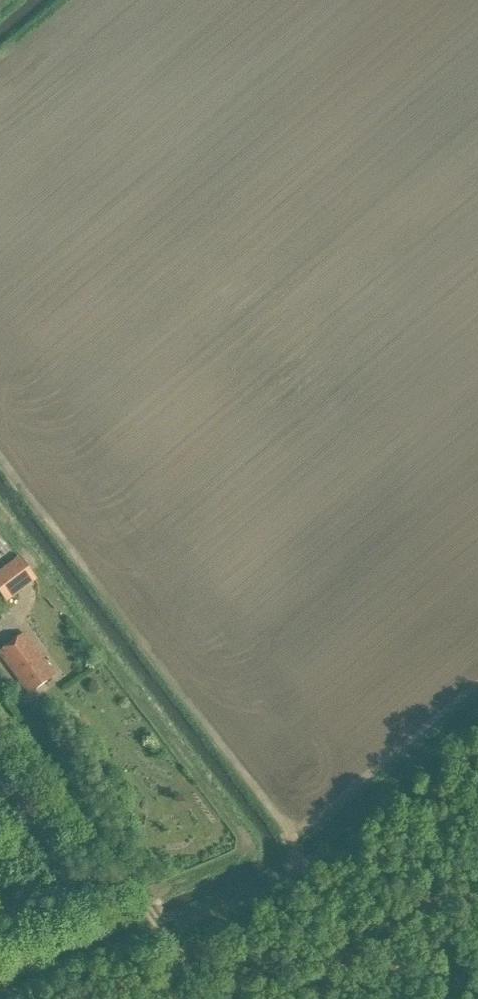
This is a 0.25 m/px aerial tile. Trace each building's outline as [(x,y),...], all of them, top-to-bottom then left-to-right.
[(34,581),(0,537),(0,597),(5,604),(34,581)] [(55,677),(24,635),(0,653),(0,657),(26,692),(31,688),(34,692),(55,677)]
